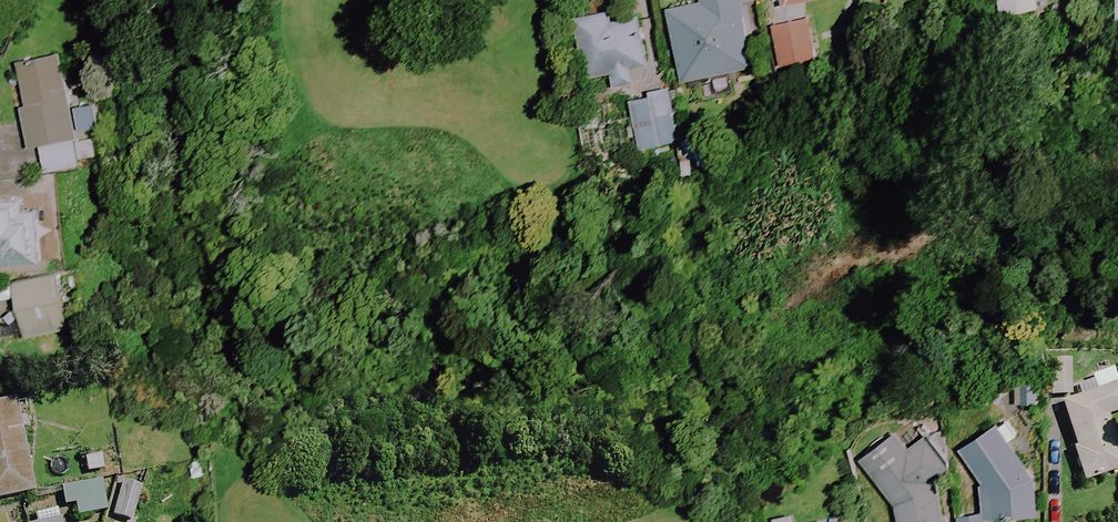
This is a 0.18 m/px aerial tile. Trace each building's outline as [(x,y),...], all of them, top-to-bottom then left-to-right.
[(688,20),(671,24),(683,82),(753,67),(740,3),(756,0),(683,0),(688,20)] [(1001,23),(1041,16),(1039,0),(997,0),(1001,23)] [(637,5),(611,12),(575,20),(589,78),(612,73),(615,88),(654,79),(637,5)] [(817,58),(809,19),(773,27),(781,66),(817,58)] [(81,159),(100,156),(96,138),(81,141),(64,55),(19,64),(28,106),(23,107),(31,148),(41,146),(46,173),(82,166),(81,159)] [(686,141),(678,91),(632,98),(640,148),(686,141)] [(49,198),(0,205),(0,266),(8,265),(6,255),(56,249),(49,198)] [(71,328),(59,274),(15,284),(27,337),(71,328)] [(1115,369),(1090,376),(1092,385),(1060,394),(1084,482),(1117,473),(1117,456),(1108,417),(1117,414),(1117,383),(1115,369)] [(35,493),(20,404),(0,408),(0,499),(35,493)] [(1037,515),(1033,478),(1010,441),(1016,435),(1007,420),(961,448),(981,481),(984,514),(959,515),(959,521),(985,521),(985,520),(1037,515)] [(951,470),(926,437),(908,451),(896,435),(862,458),(896,507),(899,521),(944,521),(939,498),(936,482),(951,470)] [(105,471),(103,454),(85,457),(87,473),(105,471)] [(143,487),(123,481),(112,516),(132,521),(143,487)] [(107,512),(100,482),(62,491),(65,507),(75,505),(78,518),(107,512)] [(36,521),(61,521),(60,512),(35,516),(36,521)]
